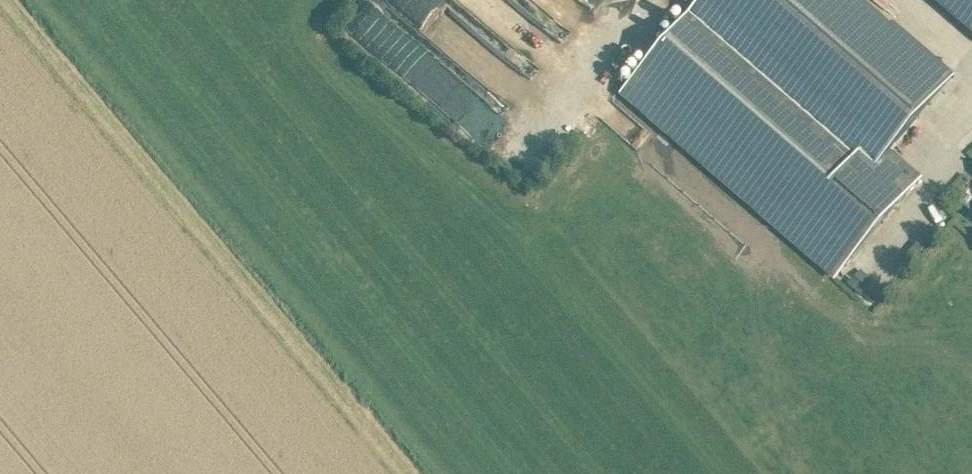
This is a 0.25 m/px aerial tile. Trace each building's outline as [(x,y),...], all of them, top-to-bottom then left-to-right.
[(574,18),(591,0),(554,0),(574,18)] [(834,282),(930,170),(916,158),(909,167),(890,151),(955,77),(893,24),(890,28),(858,0),(702,0),(619,96),(834,282)] [(971,37),(971,0),(929,0),(971,37)]
